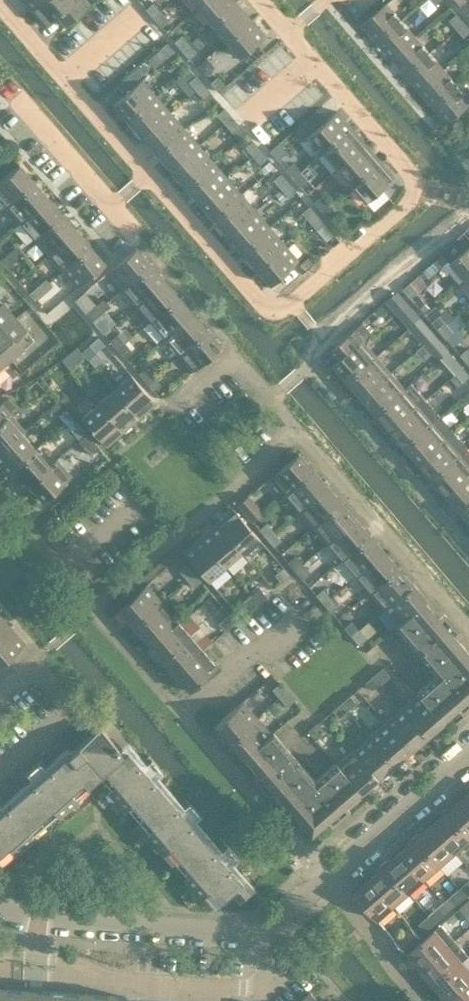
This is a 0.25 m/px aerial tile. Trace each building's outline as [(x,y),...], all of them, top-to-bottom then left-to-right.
[(30,10),(41,0),(22,0),(30,10)] [(85,8),(78,0),(41,0),(30,10),(44,26),(57,15),(65,25),(85,8)] [(235,3),(233,0),(205,0),(197,7),(211,24),(235,3)] [(153,17),(160,10),(153,2),(146,8),(153,17)] [(376,40),(400,19),(386,2),(362,23),(376,40)] [(225,40),(250,19),(235,3),(211,24),(225,40)] [(161,26),(168,19),(160,10),(153,17),(161,26)] [(457,29),(465,22),(457,13),(449,20),(457,29)] [(240,56),(264,35),(250,19),(225,40),(240,56)] [(390,56),(415,35),(400,19),(376,40),(390,56)] [(468,34),(468,27),(465,22),(457,29),(465,38),(468,34)] [(181,50),(189,43),(181,35),(174,41),(181,50)] [(405,73),(429,52),(415,35),(390,56),(405,73)] [(189,43),(194,50),(201,44),(195,38),(189,43)] [(167,57),(174,50),(166,41),(159,48),(167,57)] [(189,58),(196,52),(189,43),(181,50),(189,58)] [(419,89),(443,68),(429,52),(405,73),(419,89)] [(196,66),(204,76),(210,70),(210,64),(205,58),(196,66)] [(116,85),(122,91),(144,72),(138,66),(116,85)] [(433,106),(458,85),(443,68),(419,89),(433,106)] [(195,90),(203,83),(195,75),(188,81),(195,90)] [(217,91),(225,85),(217,76),(209,82),(217,91)] [(127,120),(155,95),(141,79),(112,103),(127,120)] [(203,99),(211,92),(203,83),(195,90),(203,99)] [(468,104),(468,98),(458,85),(433,106),(448,122),(468,104)] [(141,136),(169,111),(155,95),(127,120),(141,136)] [(224,123),(231,116),(224,108),(216,114),(224,123)] [(335,110),(325,119),(316,109),(292,130),(301,140),(307,135),(322,152),(350,127),(335,110)] [(155,152),(183,128),(169,111),(141,136),(155,152)] [(231,131),(239,125),(231,116),(224,123),(231,131)] [(336,168),(364,143),(350,127),(322,152),(336,168)] [(169,169),(197,144),(183,128),(155,152),(169,169)] [(252,155),(260,149),(252,140),(244,146),(252,155)] [(350,184),(379,160),(364,143),(336,168),(350,184)] [(184,185),(212,160),(197,144),(169,169),(184,185)] [(260,164),(267,157),(260,149),(252,155),(260,164)] [(197,201),(226,177),(212,160),(184,185),(197,201)] [(364,200),(393,176),(379,160),(350,184),(364,200)] [(269,161),(260,168),(264,173),(273,166),(269,161)] [(35,180),(20,163),(0,180),(0,199),(6,205),(35,180)] [(292,178),(300,171),(292,163),(285,169),(292,178)] [(300,186),(307,180),(300,171),(292,178),(300,186)] [(280,188),(288,181),(280,173),(273,179),(280,188)] [(212,217),(240,193),(226,177),(197,201),(212,217)] [(20,222),(49,197),(35,180),(6,205),(20,222)] [(288,197),(295,190),(288,181),(280,188),(288,197)] [(226,234),(254,209),(240,193),(212,217),(226,234)] [(320,210),(328,204),(320,195),(313,202),(320,210)] [(34,238),(63,213),(49,197),(20,222),(34,238)] [(328,219),(336,213),(328,204),(320,210),(328,219)] [(309,221),(316,214),(308,205),(301,212),(309,221)] [(240,250),(268,226),(254,209),(226,234),(240,250)] [(48,255),(77,230),(63,213),(34,238),(48,255)] [(316,229),(324,223),(316,214),(309,221),(316,229)] [(254,266),(283,242),(268,226),(240,250),(254,266)] [(62,271),(91,246),(77,230),(48,255),(62,271)] [(468,275),(468,246),(466,249),(460,241),(445,253),(466,278),(468,275)] [(269,283),(297,258),(283,242),(254,266),(269,283)] [(15,261),(25,252),(18,244),(8,253),(15,261)] [(76,287),(105,262),(91,246),(62,271),(76,287)] [(121,287),(149,262),(135,246),(106,271),(121,287)] [(15,261),(8,253),(0,260),(7,268),(15,261)] [(305,268),(315,260),(310,254),(301,263),(305,268)] [(443,254),(436,260),(442,266),(448,260),(443,254)] [(135,304),(164,280),(149,262),(121,287),(135,304)] [(411,298),(427,284),(419,275),(403,289),(411,298)] [(43,293),(53,285),(46,277),(37,285),(43,293)] [(149,320),(178,296),(164,280),(135,304),(149,320)] [(35,300),(43,293),(37,285),(28,293),(35,300)] [(398,293),(396,290),(382,302),(382,304),(393,316),(408,304),(406,302),(398,293)] [(163,336),(192,312),(178,296),(149,320),(163,336)] [(414,301),(424,313),(430,308),(420,296),(414,301)] [(100,312),(109,305),(102,297),(94,304),(100,312)] [(34,338),(0,299),(0,367),(34,338)] [(91,320),(100,312),(94,304),(85,312),(91,320)] [(177,353),(206,329),(192,312),(163,336),(177,353)] [(439,330),(447,323),(439,315),(431,321),(439,330)] [(368,334),(360,324),(359,323),(329,349),(338,359),(334,363),(349,380),(377,356),(362,339),(368,334)] [(459,329),(454,333),(447,323),(439,330),(453,346),(465,337),(459,329)] [(427,341),(435,335),(426,325),(419,332),(427,341)] [(192,370),(220,345),(206,329),(177,353),(192,370)] [(116,349),(124,342),(117,333),(109,340),(116,349)] [(442,358),(449,351),(435,335),(427,341),(442,358)] [(96,351),(105,344),(98,336),(89,344),(96,351)] [(124,358),(132,351),(124,342),(116,349),(124,358)] [(103,360),(96,351),(89,344),(80,351),(87,359),(88,358),(95,366),(103,360)] [(468,362),(468,348),(468,347),(460,354),(468,363),(468,362)] [(456,374),(463,367),(449,351),(442,358),(456,374)] [(363,396),(391,372),(377,356),(349,380),(363,396)] [(145,381),(152,374),(145,366),(138,373),(145,381)] [(468,377),(468,374),(463,367),(456,374),(463,382),(468,377)] [(378,413),(406,389),(405,388),(391,372),(363,396),(378,413)] [(138,416),(154,402),(130,374),(113,388),(138,416)] [(153,390),(160,383),(152,374),(145,381),(153,390)] [(462,382),(455,374),(451,378),(458,386),(462,382)] [(391,429),(419,405),(426,399),(411,382),(405,388),(406,389),(378,413),(391,429)] [(122,430),(138,416),(113,388),(97,402),(122,430)] [(66,408),(73,402),(66,393),(59,399),(66,408)] [(15,405),(8,397),(0,403),(0,450),(20,432),(21,433),(24,430),(8,411),(15,405)] [(58,415),(66,408),(59,399),(51,406),(58,415)] [(405,445),(433,421),(433,420),(439,414),(426,399),(419,405),(391,429),(405,445)] [(105,445),(122,430),(97,402),(80,416),(105,445)] [(420,462),(454,432),(439,414),(433,420),(433,421),(405,445),(420,462)] [(79,439),(87,432),(79,423),(71,430),(79,439)] [(21,433),(20,432),(0,450),(0,465),(7,473),(35,449),(21,433)] [(94,441),(95,441),(87,432),(79,439),(78,441),(89,454),(98,446),(94,441)] [(434,478),(468,448),(454,432),(420,462),(434,478)] [(468,448),(434,478),(448,494),(468,476),(468,449),(468,448)] [(49,465),(47,464),(35,449),(7,473),(22,491),(28,485),(27,484),(49,465)] [(284,494),(313,469),(298,451),(269,477),(284,494)] [(41,499),(70,475),(55,457),(47,464),(49,465),(27,484),(28,485),(41,499)] [(298,510),(327,485),(313,469),(284,494),(298,510)] [(468,505),(468,476),(448,494),(462,511),(468,505)] [(312,526),(341,501),(327,485),(298,510),(312,526)] [(252,521),(260,514),(245,498),(237,504),(252,521)] [(326,542),(355,517),(341,501),(312,526),(326,542)] [(243,555),(260,540),(232,508),(216,523),(241,551),(240,552),(243,555)] [(341,559),(370,534),(355,517),(326,542),(341,559)] [(266,538),(274,531),(266,522),(258,529),(266,538)] [(224,566),(240,552),(241,551),(216,523),(199,537),(224,566)] [(273,546),(281,539),(274,531),(266,538),(273,546)] [(355,575),(383,550),(370,534),(341,559),(355,575)] [(207,581),(224,566),(199,537),(182,552),(207,581)] [(369,591),(398,566),(383,550),(355,575),(369,591)] [(294,570),(302,563),(295,554),(287,561),(294,570)] [(186,578),(194,571),(186,563),(178,570),(186,578)] [(302,579),(310,572),(302,563),(294,570),(302,579)] [(281,582),(290,574),(283,566),(274,574),(281,582)] [(383,608),(412,583),(398,566),(369,591),(383,608)] [(193,587),(201,580),(194,571),(186,578),(193,587)] [(397,624),(424,601),(426,599),(412,583),(383,608),(396,623),(397,624)] [(131,626),(160,600),(146,584),(116,609),(131,626)] [(257,603),(266,595),(259,587),(250,595),(257,603)] [(323,603),(331,596),(323,587),(314,594),(323,603)] [(248,610),(257,603),(250,595),(241,602),(248,610)] [(330,611),(338,605),(331,596),(323,603),(330,611)] [(145,642),(174,617),(160,600),(131,626),(145,642)] [(448,629),(424,601),(397,624),(396,623),(394,625),(412,647),(436,674),(465,649),(448,629)] [(225,630),(235,621),(228,614),(218,623),(225,630)] [(9,627),(0,616),(0,635),(9,627)] [(159,658),(189,633),(174,617),(145,642),(159,658)] [(351,636),(359,629),(351,620),(343,627),(351,636)] [(24,643),(9,627),(0,635),(0,664),(24,643)] [(359,644),(367,638),(359,629),(351,636),(359,644)] [(173,675),(203,649),(189,633),(159,658),(173,675)] [(188,691),(217,665),(203,649),(173,675),(188,691)] [(465,649),(436,674),(415,692),(417,694),(440,720),(468,695),(468,654),(465,649)] [(379,683),(388,674),(382,666),(372,675),(379,683)] [(371,689),(379,683),(372,675),(364,681),(371,689)] [(279,697),(287,690),(279,681),(271,688),(279,697)] [(286,706),(294,699),(287,690),(279,697),(286,706)] [(346,711),(356,702),(349,694),(339,703),(346,711)] [(442,722),(440,720),(417,694),(401,708),(425,737),(442,722)] [(228,742),(256,718),(241,701),(220,720),(213,725),(228,742)] [(338,717),(346,711),(339,703),(332,710),(338,717)] [(409,751),(425,737),(401,708),(385,722),(409,751)] [(270,735),(269,733),(256,718),(228,742),(242,759),(244,757),(243,757),(270,735)] [(393,765),(409,751),(385,722),(368,737),(393,765)] [(314,738),(323,731),(317,723),(308,731),(314,738)] [(101,729),(97,728),(63,757),(0,811),(0,861),(99,775),(213,907),(231,891),(238,899),(248,890),(126,750),(123,753),(101,729)] [(285,804),(313,780),(287,750),(271,731),(269,733),(270,735),(243,757),(244,757),(263,779),(285,804)] [(377,778),(393,765),(368,737),(352,750),(377,778)] [(361,793),(377,778),(352,750),(336,765),(359,790),(361,793)] [(359,790),(336,765),(333,762),(313,780),(285,804),(299,820),(293,826),(304,838),(359,790)] [(462,798),(446,812),(468,838),(468,806),(462,798)] [(468,841),(468,838),(446,812),(430,825),(455,853),(468,841)] [(440,866),(455,853),(430,825),(415,838),(440,866)] [(424,880),(440,866),(415,838),(400,851),(424,880)] [(409,893),(424,880),(400,851),(384,865),(409,893)] [(394,906),(409,893),(384,865),(369,878),(394,906)] [(378,920),(394,906),(369,878),(354,891),(378,920)] [(468,894),(468,880),(459,889),(466,896),(468,894)] [(457,904),(466,896),(459,889),(450,896),(457,904)] [(461,908),(466,915),(468,913),(468,901),(461,908)] [(435,923),(446,914),(439,906),(428,915),(435,923)] [(426,931),(435,923),(428,915),(419,923),(426,931)] [(404,950),(421,936),(411,924),(394,939),(404,950)] [(420,970),(455,940),(441,925),(407,955),(420,970)] [(468,956),(455,941),(455,940),(420,970),(434,985),(462,961),(463,962),(468,956)] [(463,962),(462,961),(434,985),(447,1000),(468,982),(468,969),(463,962)] [(447,1000),(468,1000),(468,982),(447,1000)] [(127,996),(0,988),(0,1000),(127,1000),(127,996)] [(315,998),(310,992),(299,1000),(312,1000),(315,998)]
